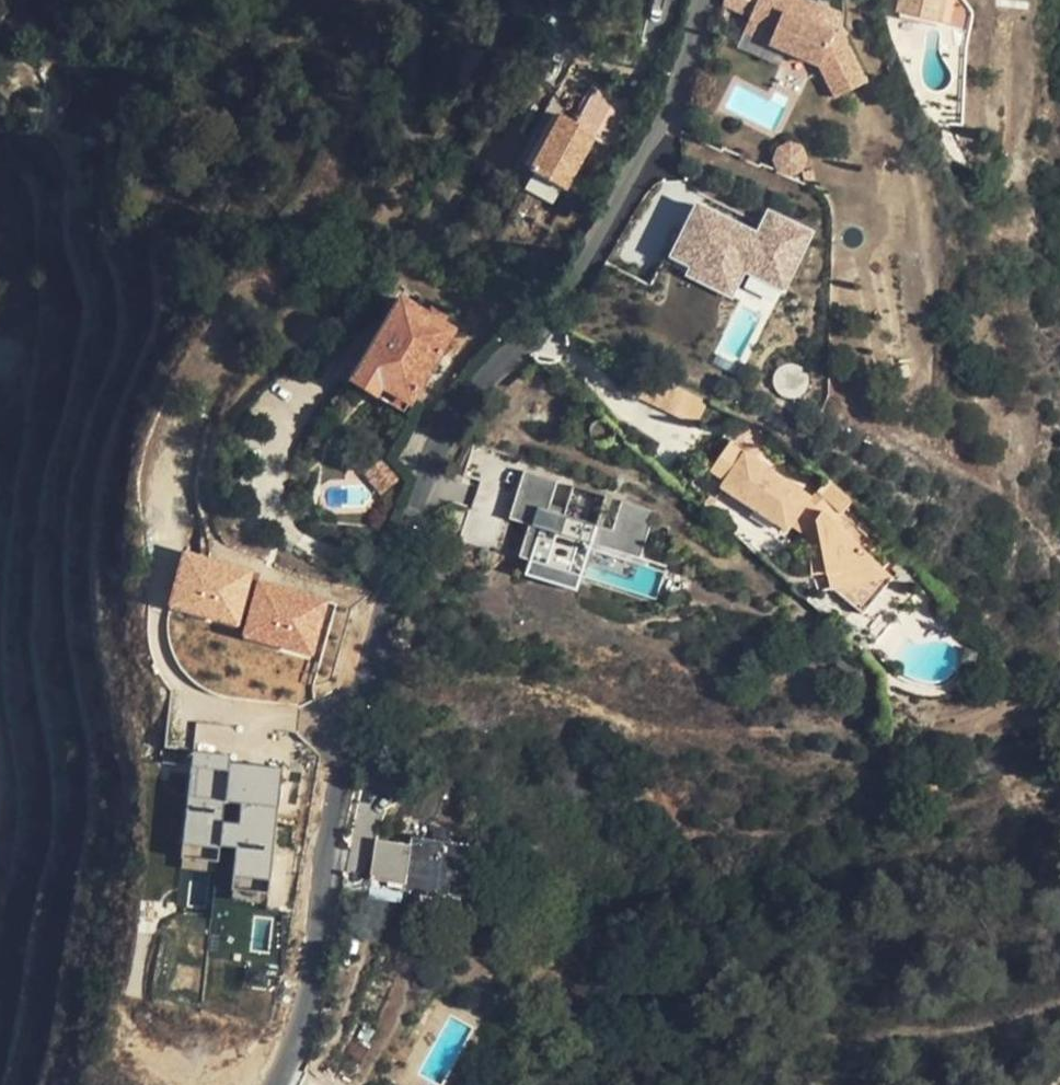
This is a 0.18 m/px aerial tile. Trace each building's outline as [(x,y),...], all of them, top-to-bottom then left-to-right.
[(818,65),(834,98),(865,83),(839,30),(832,33),(783,12),(788,0),(757,0),(749,17),(774,28),(768,43),(818,65)] [(897,13),(922,19),(926,0),(900,0),(897,13)] [(922,19),(939,23),(944,2),(935,0),(926,0),(922,19)] [(743,32),(768,43),(774,28),(749,17),(743,32)] [(564,114),(535,169),(571,188),(600,133),(564,114)] [(804,148),(800,145),(796,144),(791,143),(786,145),(782,148),(779,152),(778,157),(778,162),(781,166),(784,170),(789,172),(793,173),(798,172),(802,169),(805,166),(807,161),(807,157),(806,152),(804,148)] [(787,287),(815,230),(770,208),(760,229),(700,199),(672,254),(693,264),(689,272),(735,295),(748,268),(787,287)] [(427,314),(400,298),(351,381),(385,400),(391,390),(410,402),(440,351),(445,354),(457,333),(441,323),(445,317),(431,309),(427,314)] [(651,369),(638,396),(697,424),(709,399),(651,369)] [(410,402),(391,390),(385,400),(404,412),(410,402)] [(730,443),(711,471),(727,482),(723,488),(789,531),(792,526),(810,538),(809,543),(812,573),(819,591),(831,588),(856,608),(882,578),(891,575),(836,522),(824,511),(809,501),(811,498),(730,443)] [(389,456),(370,472),(386,491),(405,476),(389,456)] [(521,475),(510,520),(527,524),(519,557),(529,559),(525,576),(580,589),(603,495),(521,475)] [(854,503),(830,479),(817,491),(843,513),(854,503)] [(843,513),(817,491),(811,498),(809,501),(824,511),(836,522),(843,513)] [(242,622),(256,568),(186,550),(172,604),(242,622)] [(894,578),(891,575),(882,578),(856,608),(864,614),(894,578)] [(318,655),(332,601),(262,583),(248,637),(318,655)] [(238,846),(233,888),(272,892),(285,765),(232,760),(233,754),(198,750),(188,841),(238,846)] [(407,844),(378,840),(372,886),(458,899),(466,844),(408,836),(407,844)]
